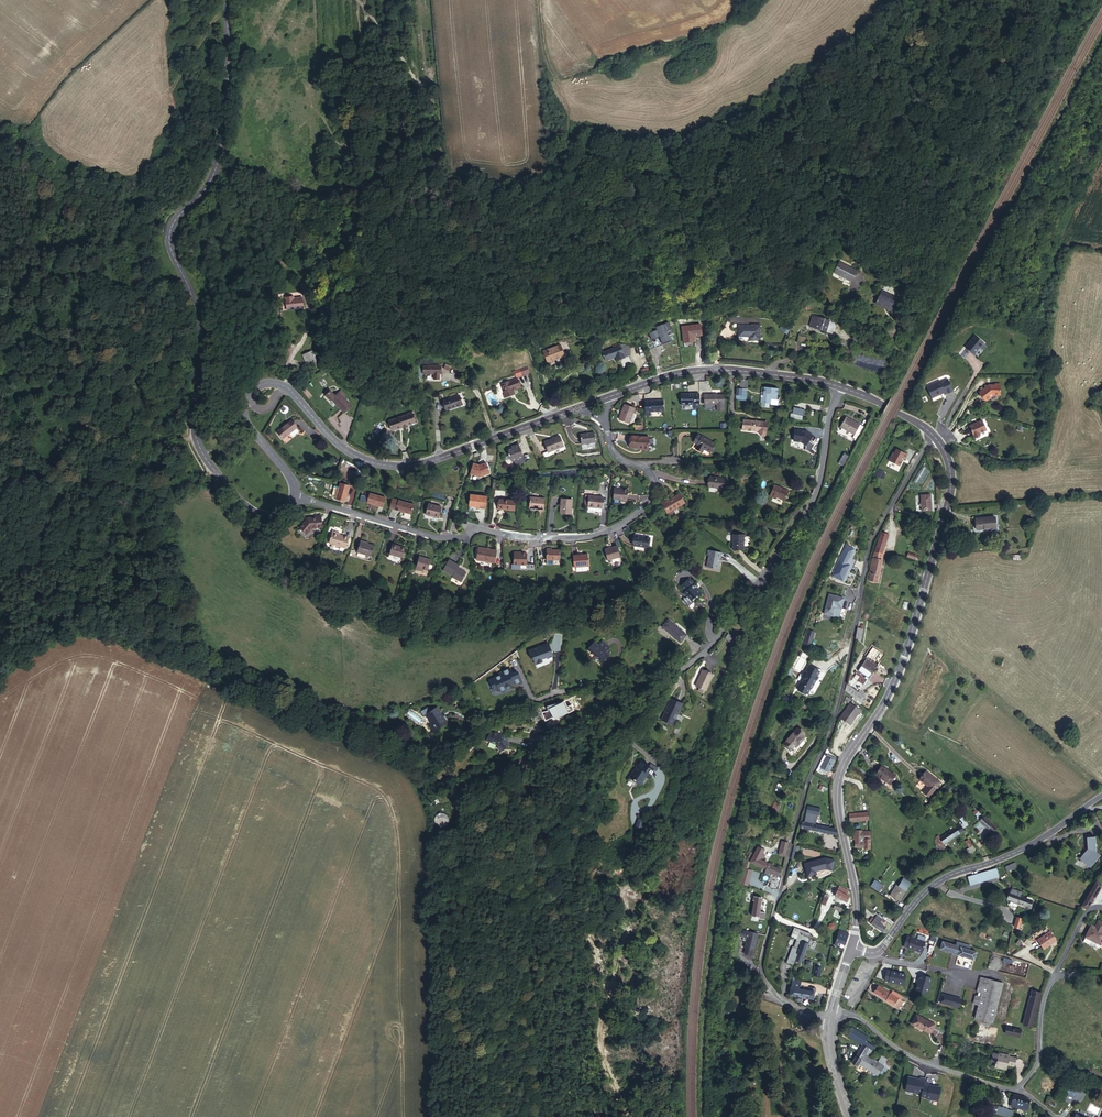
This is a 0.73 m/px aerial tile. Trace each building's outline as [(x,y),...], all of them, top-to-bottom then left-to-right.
[(840,262),(834,273),(851,282),(856,271),(840,262)] [(876,304),(891,311),(897,299),(882,291),(876,304)] [(293,295),(288,295),(288,308),(304,307),(303,296),(295,296),(293,297),(293,295)] [(829,321),(814,316),(810,326),(831,333),(835,321),(830,319),(829,321)] [(700,323),(681,325),(683,341),(694,340),(693,335),(701,334),(700,323)] [(656,331),(649,334),(654,349),(670,343),(664,325),(655,328),(656,331)] [(739,336),(749,337),(753,337),(753,340),(759,340),(760,327),(739,326),(739,336)] [(807,335),(799,334),(798,343),(806,344),(807,335)] [(974,335),(965,347),(974,354),(979,347),(981,347),(983,344),(982,343),(983,342),(974,335)] [(621,345),(625,357),(632,354),(628,342),(621,345)] [(544,352),(548,362),(564,356),(560,346),(553,348),(544,352)] [(617,361),(625,357),(620,346),(603,352),(606,361),(615,357),(617,361)] [(312,352),(304,355),(309,367),(317,364),(312,352)] [(434,374),(434,379),(439,379),(439,374),(441,374),(441,367),(424,367),(424,374),(434,374)] [(527,367),(514,372),(516,378),(529,373),(527,367)] [(939,379),(925,384),(930,396),(940,392),(940,391),(944,390),(945,392),(952,389),(947,377),(940,380),(939,379)] [(520,387),(517,379),(501,384),(505,394),(506,395),(511,393),(511,391),(513,390),(514,390),(516,389),(520,387)] [(988,384),(979,392),(986,401),(993,395),(1000,395),(1000,384),(995,384),(988,384)] [(763,398),(771,399),(776,400),(777,389),(764,388),(763,394),(763,396),(763,398)] [(331,392),(326,396),(331,401),(332,400),(345,413),(352,406),(339,393),(335,396),(331,392)] [(694,408),(700,408),(699,393),(680,394),(680,405),(694,404),(694,408)] [(717,394),(704,395),(705,405),(717,404),(717,411),(724,411),(724,395),(717,395),(717,394)] [(770,404),(771,399),(763,398),(763,396),(761,395),(760,403),(770,404)] [(444,401),(447,410),(461,405),(457,396),(444,401)] [(664,399),(644,400),(644,403),(645,416),(651,416),(651,411),(664,410),(664,399)] [(630,423),(635,409),(624,405),(619,419),(630,423)] [(411,414),(389,422),(392,431),(404,427),(404,429),(408,428),(407,425),(414,423),(411,414)] [(846,417),(840,427),(854,435),(859,425),(846,417)] [(982,419),(969,425),(974,437),(980,434),(979,433),(986,430),(982,419)] [(761,424),(762,422),(744,420),(743,430),(760,432),(761,424)] [(297,428),(291,421),(278,432),(283,439),(297,428)] [(810,431),(794,430),(793,442),(809,443),(810,431)] [(596,431),(581,433),(583,443),(597,441),(596,431)] [(703,447),(710,451),(714,444),(698,435),(694,442),(698,444),(696,447),(702,450),(703,447)] [(555,449),(563,445),(560,437),(544,442),(548,452),(555,450),(555,449)] [(631,448),(640,448),(642,448),(642,450),(648,450),(649,438),(632,437),(631,448)] [(524,456),(520,443),(514,445),(515,447),(509,450),(510,453),(509,453),(510,456),(511,455),(513,460),(524,456)] [(906,458),(896,452),(894,456),(892,455),(887,463),(897,469),(902,461),(903,462),(906,458)] [(479,465),(481,477),(490,472),(485,462),(479,465)] [(481,477),(479,465),(473,464),(470,474),(481,477)] [(878,469),(876,477),(883,479),(885,472),(878,469)] [(726,489),(727,479),(710,477),(709,487),(726,489)] [(345,501),(349,484),(340,481),(335,498),(345,501)] [(784,501),(788,491),(774,485),(770,496),(775,499),(776,497),(784,501)] [(627,490),(614,489),(613,502),(620,503),(620,500),(627,501),(627,490)] [(384,507),(387,497),(370,492),(367,502),(384,507)] [(488,496),(472,494),(471,505),(478,506),(487,507),(488,496)] [(679,495),(666,502),(664,503),(669,512),(685,503),(679,495)] [(920,496),(921,511),(931,510),(930,495),(920,496)] [(602,508),(603,497),(589,496),(588,512),(593,512),(594,508),(602,508)] [(413,514),(416,504),(393,497),(390,507),(413,514)] [(544,511),(545,499),(531,497),(530,508),(540,509),(540,510),(544,511)] [(571,515),(573,500),(562,499),(560,514),(571,515)] [(515,510),(516,501),(500,500),(499,509),(515,510)] [(439,518),(442,507),(429,504),(426,515),(439,518)] [(322,527),(321,517),(317,517),(312,517),(312,519),(307,519),(300,528),(307,534),(313,528),(322,527)] [(975,519),(976,529),(996,528),(995,517),(975,519)] [(882,532),(878,542),(885,545),(888,535),(882,532)] [(349,537),(340,535),(332,533),(330,543),(346,548),(349,537)] [(743,548),(743,533),(731,533),(731,548),(743,548)] [(649,548),(650,538),(635,536),(634,546),(649,548)] [(374,546),(367,544),(361,542),(358,552),(371,556),(374,546)] [(871,573),(869,579),(877,581),(883,554),(881,554),(876,553),(877,549),(882,550),(883,551),(885,545),(878,542),(875,552),(874,552),(869,573),(871,573)] [(403,558),(406,548),(393,545),(390,554),(403,558)] [(620,557),(617,546),(605,550),(608,561),(620,557)] [(833,572),(844,577),(849,568),(846,567),(848,564),(851,557),(852,557),(854,554),(853,553),(854,550),(846,546),(833,572)] [(719,566),(720,548),(705,547),(705,553),(707,553),(707,566),(719,566)] [(497,551),(480,548),(478,561),(495,564),(497,551)] [(559,560),(559,551),(557,551),(557,550),(552,550),(547,550),(547,559),(559,560)] [(527,554),(523,553),(514,553),(513,564),(520,564),(526,565),(527,554)] [(589,566),(588,554),(574,555),(574,567),(589,566)] [(422,568),(423,569),(427,570),(431,560),(420,556),(416,569),(421,570),(422,568)] [(461,582),(467,573),(459,568),(460,566),(449,560),(444,570),(453,576),(453,577),(461,582)] [(695,586),(689,579),(680,587),(684,592),(682,594),(685,598),(687,597),(691,601),(698,596),(702,594),(697,588),(695,589),(693,587),(695,586)] [(843,598),(829,595),(825,614),(835,616),(837,607),(841,609),(843,598)] [(680,642),(686,635),(673,623),(673,624),(669,620),(663,627),(667,630),(667,631),(680,642)] [(730,633),(726,638),(734,644),(737,640),(730,633)] [(813,636),(807,635),(804,646),(809,648),(813,636)] [(588,649),(603,663),(610,654),(607,651),(610,647),(603,640),(599,645),(595,641),(588,649)] [(550,664),(556,662),(552,650),(540,653),(540,652),(532,654),(534,664),(536,664),(537,669),(544,667),(544,664),(549,662),(550,664)] [(859,668),(860,668),(870,675),(877,664),(866,657),(859,668)] [(801,683),(798,688),(799,689),(808,694),(811,688),(816,679),(817,677),(820,671),(809,665),(805,673),(804,675),(802,679),(800,682),(801,683)] [(870,675),(860,668),(858,671),(868,678),(870,675)] [(513,685),(521,681),(518,673),(513,675),(510,669),(499,673),(500,676),(489,680),(493,691),(498,689),(499,692),(505,689),(504,687),(509,685),(510,686),(513,684),(513,685)] [(704,689),(705,690),(712,675),(703,671),(696,686),(700,688),(704,689)] [(847,684),(845,691),(862,703),(865,697),(847,684)] [(677,716),(682,704),(671,699),(667,708),(668,708),(667,711),(666,710),(661,720),(671,724),(675,715),(677,716)] [(850,704),(840,718),(850,725),(860,710),(850,704)] [(429,726),(432,731),(447,723),(442,714),(441,715),(437,707),(431,710),(429,706),(421,711),(423,715),(426,713),(432,724),(429,726)] [(790,751),(796,744),(798,742),(800,743),(804,738),(802,737),(800,735),(802,733),(796,729),(783,745),(790,751)] [(490,732),(487,740),(498,745),(497,747),(500,752),(510,744),(504,736),(496,732),(495,734),(490,732)] [(834,761),(831,759),(832,757),(827,754),(818,770),(827,775),(834,761)] [(650,775),(653,770),(649,767),(650,766),(640,759),(635,766),(637,766),(639,768),(636,771),(635,770),(630,777),(641,784),(648,773),(650,775)] [(881,766),(876,775),(889,784),(895,775),(881,766)] [(927,772),(920,780),(928,786),(923,792),(929,797),(940,782),(927,772)] [(770,814),(775,816),(780,805),(775,803),(770,814)] [(997,828),(976,809),(973,812),(977,816),(976,818),(992,833),(997,828)] [(449,822),(449,820),(449,819),(448,817),(448,816),(447,815),(446,814),(445,814),(443,813),(442,813),(440,813),(439,814),(438,814),(437,815),(436,816),(435,818),(435,819),(435,820),(435,822),(435,823),(436,824),(437,825),(438,826),(439,827),(440,827),(442,828),(443,827),(444,827),(446,826),(447,825),(448,824),(448,823),(449,822)] [(963,823),(961,824),(964,828),(968,824),(962,816),(959,818),(963,823)] [(635,826),(643,830),(647,822),(639,818),(635,826)] [(825,833),(826,826),(803,821),(801,828),(825,833)] [(944,844),(963,831),(960,825),(956,827),(940,838),(941,838),(944,843),(944,844)] [(864,849),(870,849),(870,839),(870,832),(862,832),(862,831),(855,831),(856,848),(864,847),(864,849)] [(1083,853),(1083,855),(1082,857),(1082,859),(1091,866),(1100,856),(1095,852),(1093,838),(1086,839),(1088,853),(1083,853)] [(966,849),(968,853),(974,849),(968,840),(965,841),(969,847),(966,849)] [(782,842),(780,852),(787,853),(789,843),(782,842)] [(762,856),(763,853),(765,850),(758,847),(754,854),(751,852),(747,860),(763,868),(767,862),(763,860),(764,857),(762,856)] [(822,859),(805,863),(808,876),(816,874),(816,873),(815,871),(818,871),(825,869),(822,859)] [(1007,871),(1010,870),(1017,867),(1015,863),(1005,867),(1007,871)] [(765,873),(771,875),(772,873),(778,875),(777,878),(773,877),(770,888),(779,890),(782,877),(780,876),(781,870),(773,867),(774,866),(768,864),(765,873)] [(1015,875),(1017,879),(1033,870),(1030,867),(1015,875)] [(999,877),(996,868),(967,877),(970,886),(999,877)] [(745,869),(740,883),(747,885),(752,871),(745,869)] [(875,880),(871,886),(880,892),(884,886),(875,880)] [(1101,885),(1096,882),(1082,906),(1087,908),(1101,885)] [(906,890),(897,885),(890,895),(899,901),(906,890)] [(1021,896),(1022,892),(1014,889),(1015,886),(1012,885),(1010,892),(1009,892),(1007,899),(1030,908),(1032,900),(1021,896)] [(839,887),(835,895),(846,902),(849,897),(846,895),(848,892),(839,887)] [(755,901),(752,916),(758,917),(762,898),(754,896),(753,900),(755,901)] [(868,922),(886,934),(894,921),(893,921),(885,915),(882,919),(877,915),(874,918),(872,917),(868,922)] [(1019,929),(1022,919),(1017,917),(1014,927),(1019,929)] [(1091,925),(1085,936),(1085,937),(1083,941),(1094,947),(1095,946),(1098,948),(1100,944),(1101,945),(1101,942),(1101,930),(1101,929),(1101,924),(1098,922),(1095,927),(1091,925)] [(808,942),(810,938),(809,938),(810,933),(794,928),(791,937),(797,939),(794,947),(792,946),(787,963),(793,965),(797,954),(798,954),(803,956),(804,956),(809,943),(808,942)] [(745,948),(746,949),(746,950),(750,951),(753,952),(758,933),(741,930),(740,937),(747,938),(745,948)] [(837,946),(839,942),(845,944),(848,934),(839,930),(834,945),(837,946)] [(1037,940),(1043,949),(1056,940),(1049,930),(1037,940)] [(922,952),(925,943),(907,937),(903,948),(920,953),(922,952)] [(956,945),(942,941),(940,949),(974,959),(976,951),(969,949),(970,946),(956,942),(956,945)] [(792,977),(789,995),(813,999),(814,991),(799,989),(800,981),(795,981),(796,978),(792,977)] [(978,1005),(975,1019),(992,1023),(1003,983),(981,977),(977,992),(982,993),(981,997),(978,1005)] [(878,986),(874,993),(899,1008),(906,997),(904,996),(903,997),(892,990),(890,994),(878,986)] [(1032,990),(1023,1025),(1032,1027),(1040,993),(1032,990)] [(941,998),(940,1002),(958,1007),(960,999),(942,994),(941,998)] [(912,1024),(930,1033),(934,1024),(916,1015),(912,1024)] [(865,1039),(866,1037),(869,1032),(857,1024),(853,1031),(865,1039)] [(1007,1027),(1005,1034),(1020,1037),(1021,1030),(1007,1027)] [(859,1064),(877,1075),(883,1066),(869,1057),(873,1051),(869,1049),(871,1046),(865,1042),(852,1062),(857,1066),(859,1064)] [(887,1056),(891,1050),(884,1045),(880,1050),(887,1056)] [(993,1052),(991,1061),(995,1062),(994,1068),(1005,1070),(1007,1066),(1014,1067),(1015,1059),(1008,1057),(1009,1056),(993,1052)] [(908,1078),(905,1089),(917,1091),(917,1090),(922,1091),(923,1087),(924,1083),(919,1082),(919,1081),(908,1078)] [(1068,1082),(1063,1092),(1072,1096),(1076,1086),(1068,1082)] [(923,1087),(922,1091),(921,1095),(926,1096),(926,1097),(937,1099),(940,1089),(928,1086),(928,1088),(923,1087)] [(1025,1097),(1013,1094),(1012,1101),(1015,1102),(1023,1104),(1028,1105),(1029,1101),(1025,1097)]
